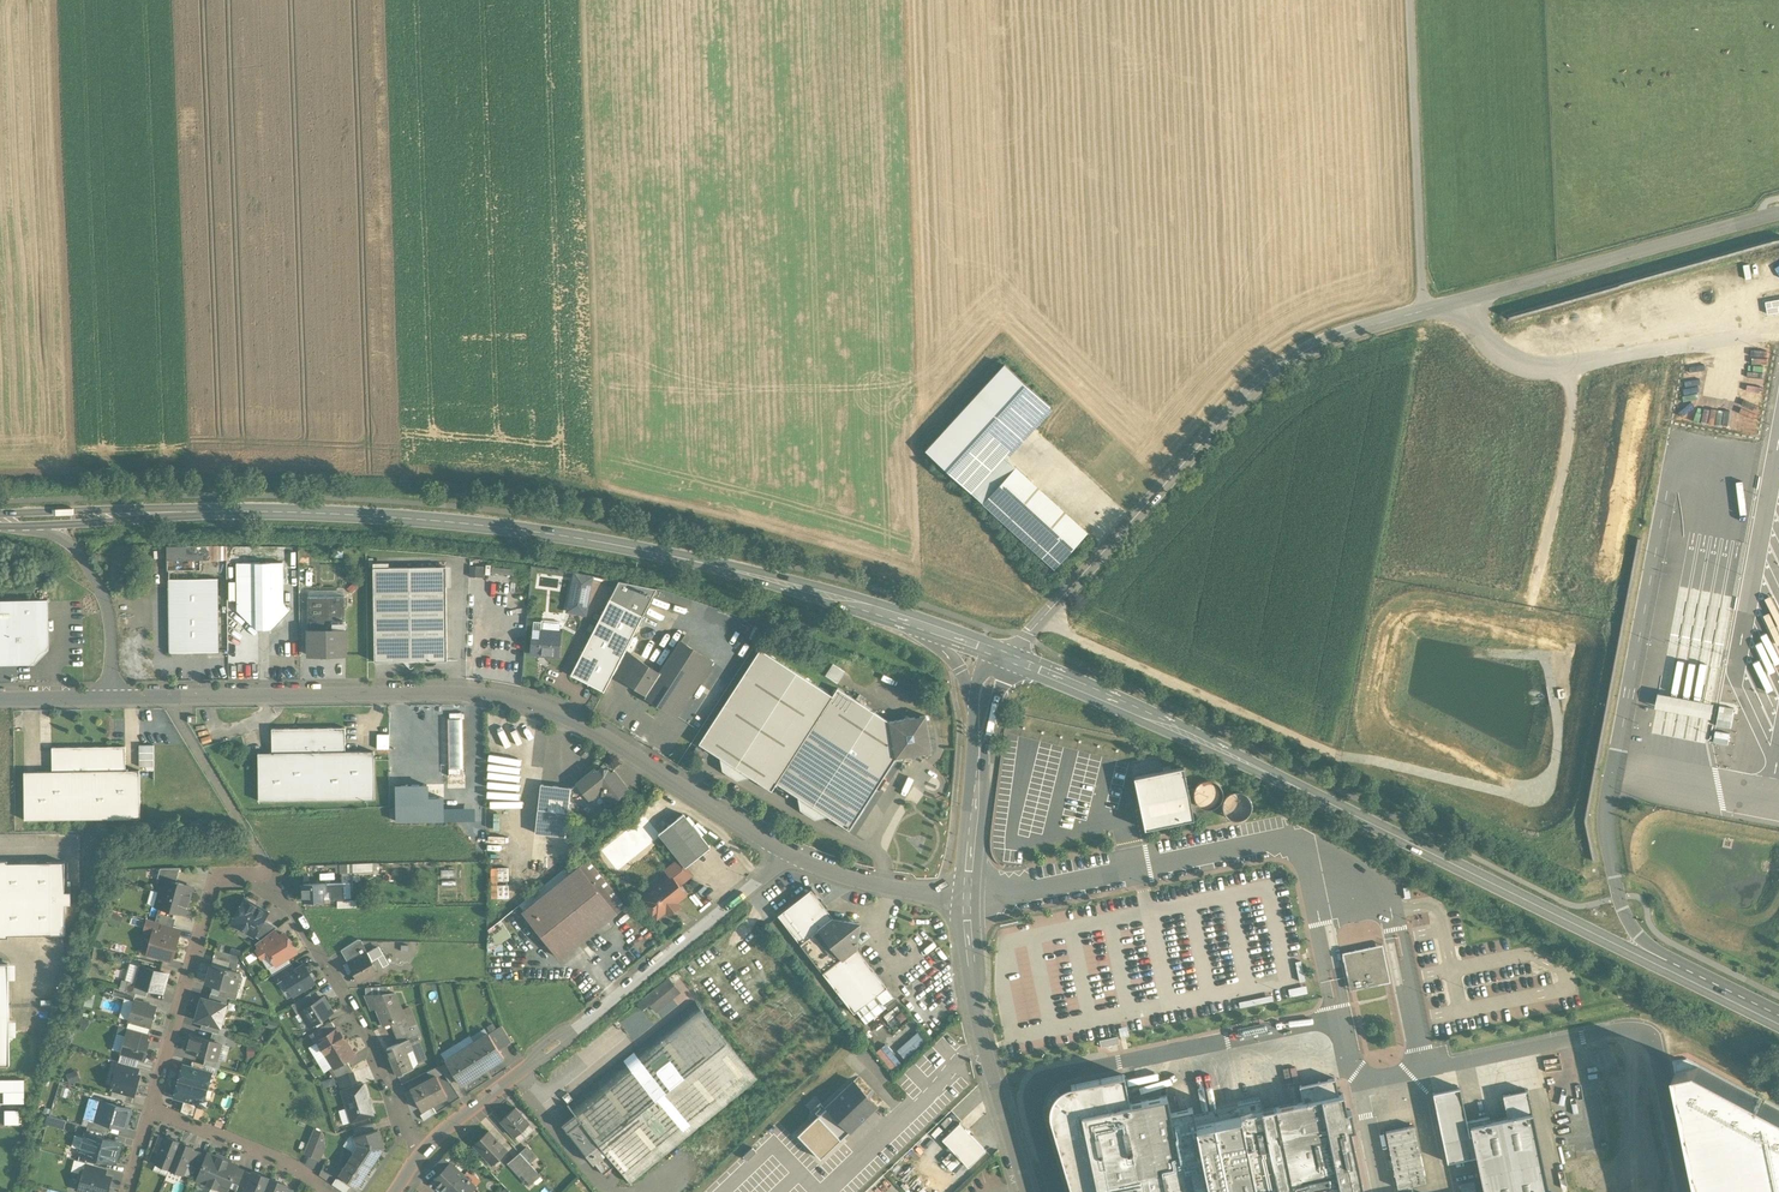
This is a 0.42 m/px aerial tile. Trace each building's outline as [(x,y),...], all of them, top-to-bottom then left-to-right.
[(1004,365),(925,451),(971,493),(1004,457),(1050,406),(1004,365)] [(1004,457),(971,493),(982,503),(1015,467),(1004,457)] [(1015,467),(982,503),(1054,569),(1087,533),(1015,467)] [(227,546),(167,546),(167,560),(227,560),(227,546)] [(243,546),(228,546),(228,559),(243,558),(243,546)] [(283,563),(236,563),(237,611),(256,629),(271,629),(289,610),(283,604),(283,563)] [(485,565),(470,564),(469,576),(484,577),(485,565)] [(446,567),(373,568),(375,662),(447,661),(446,567)] [(593,576),(575,573),(567,611),(585,615),(593,576)] [(218,652),(218,579),(169,579),(169,652),(218,652)] [(655,589),(618,581),(610,599),(643,616),(656,589),(655,589)] [(307,596),(307,630),(344,630),(344,596),(307,596)] [(610,599),(571,675),(604,692),(614,673),(625,651),(643,616),(610,599)] [(0,602),(0,663),(30,662),(31,656),(35,650),(40,646),(47,645),(47,619),(46,619),(46,602),(0,602)] [(344,630),(307,630),(308,655),(344,655),(344,630)] [(560,632),(541,630),(540,639),(532,639),(531,651),(534,654),(537,654),(540,652),(544,652),(544,656),(558,657),(560,632)] [(646,694),(645,696),(676,716),(711,662),(680,641),(646,694)] [(833,696),(760,649),(699,744),(771,791),(776,783),(850,830),(896,758),(895,759),(889,721),(838,688),(833,696)] [(637,659),(625,651),(614,673),(624,679),(637,659)] [(659,674),(637,659),(624,679),(646,694),(659,674)] [(845,671),(833,664),(826,675),(838,683),(845,671)] [(1721,704),(1716,724),(1730,728),(1735,708),(1721,704)] [(925,715),(910,718),(907,716),(905,719),(889,721),(895,759),(896,758),(909,756),(914,760),(918,755),(932,753),(925,715)] [(449,720),(449,768),(462,767),(462,720),(449,720)] [(315,728),(272,729),(272,753),(258,753),(259,801),(316,800),(315,728)] [(373,751),(345,752),(345,728),(315,728),(316,800),(374,799),(373,751)] [(139,765),(155,765),(155,744),(139,743),(139,765)] [(125,746),(81,747),(82,771),(126,770),(125,746)] [(82,771),(81,747),(52,747),(52,771),(82,771)] [(478,774),(478,752),(463,752),(462,773),(478,774)] [(1135,775),(1146,826),(1195,816),(1184,765),(1135,775)] [(607,768),(601,768),(597,771),(594,768),(575,783),(577,786),(574,788),(571,788),(568,813),(573,814),(599,794),(603,794),(611,803),(628,789),(613,770),(611,772),(607,768)] [(126,770),(82,771),(82,819),(140,818),(139,770),(126,770)] [(82,819),(82,771),(52,771),(24,772),(24,820),(82,819)] [(1206,807),(1212,807),(1217,805),(1221,802),(1223,797),(1223,791),(1221,786),(1217,782),(1212,780),(1207,780),(1202,782),(1198,786),(1196,791),(1196,796),(1198,801),(1201,805),(1206,807)] [(571,788),(540,784),(534,833),(570,837),(573,814),(568,813),(571,788)] [(396,785),(396,821),(443,820),(443,798),(427,798),(427,785),(396,785)] [(710,848),(683,814),(659,834),(679,859),(686,867),(710,848)] [(660,837),(644,816),(601,849),(617,870),(660,837)] [(588,857),(521,910),(560,959),(627,905),(588,857)] [(665,877),(661,880),(661,884),(653,891),(649,890),(646,893),(645,897),(642,900),(657,918),(666,911),(669,914),(680,906),(677,902),(686,895),(679,885),(689,877),(690,871),(686,867),(679,859),(665,871),(670,877),(669,878),(665,877)] [(10,938),(10,935),(66,934),(65,905),(72,905),(72,892),(66,893),(65,862),(7,864),(7,860),(0,860),(0,938),(10,938)] [(180,867),(160,868),(157,877),(164,879),(176,882),(180,867)] [(176,882),(164,879),(160,892),(188,900),(192,886),(176,882)] [(343,882),(304,883),(304,899),(323,898),(337,897),(337,892),(344,892),(343,882)] [(887,986),(856,946),(859,928),(852,920),(834,917),(812,889),(778,915),(853,1012),(856,1010),(876,995),(887,986)] [(188,900),(160,892),(156,905),(184,913),(188,900)] [(267,913),(245,900),(232,922),(254,935),(263,919),(267,913)] [(175,918),(157,913),(155,921),(161,923),(173,926),(175,918)] [(277,926),(263,919),(254,935),(261,939),(274,929),(277,926)] [(114,926),(101,921),(94,940),(101,943),(105,933),(111,935),(114,926)] [(173,926),(161,923),(159,931),(178,937),(180,928),(173,926)] [(504,924),(490,933),(498,945),(512,935),(504,924)] [(261,939),(257,942),(260,948),(279,937),(276,932),(274,929),(261,939)] [(178,937),(159,931),(154,930),(148,953),(172,960),(178,937)] [(279,937),(260,948),(261,949),(258,951),(261,956),(269,952),(276,964),(296,952),(284,933),(279,937)] [(357,940),(341,950),(347,962),(367,951),(360,940),(357,940)] [(1382,945),(1370,947),(1373,963),(1380,962),(1385,984),(1391,982),(1382,945)] [(1373,963),(1370,947),(1354,950),(1358,966),(1351,968),(1355,990),(1385,984),(1380,962),(1373,963)] [(373,948),(367,951),(371,960),(378,957),(373,948)] [(231,954),(215,949),(213,957),(229,962),(231,954)] [(1358,966),(1354,950),(1341,953),(1349,991),(1355,990),(1351,968),(1358,966)] [(367,951),(347,962),(357,981),(377,970),(371,960),(367,951)] [(383,966),(378,957),(371,960),(377,970),(383,966)] [(291,963),(273,974),(277,982),(284,978),(283,977),(295,970),(291,963)] [(0,964),(0,1065),(10,1065),(9,964),(0,964)] [(240,972),(211,964),(206,982),(220,986),(235,990),(235,989),(240,972)] [(295,970),(283,977),(284,978),(294,994),(303,989),(303,990),(312,985),(311,984),(314,982),(311,977),(313,975),(309,969),(307,970),(304,964),(295,970)] [(168,973),(140,966),(135,983),(135,984),(149,988),(162,992),(168,973)] [(668,980),(637,1004),(642,1010),(649,1004),(656,1012),(674,996),(668,989),(672,986),(668,980)] [(149,988),(135,984),(135,983),(128,981),(125,991),(136,993),(146,996),(149,988)] [(235,990),(220,986),(218,994),(228,997),(236,1000),(239,990),(235,989),(235,990)] [(386,986),(365,987),(366,995),(386,993),(386,986)] [(125,991),(115,988),(112,995),(134,1001),(134,1000),(136,993),(125,991)] [(228,997),(218,994),(211,992),(209,1000),(226,1004),(228,997)] [(310,993),(291,1004),(297,1014),(302,1011),(301,1010),(315,1002),(310,993)] [(395,993),(387,996),(386,993),(366,995),(365,995),(369,1005),(375,1003),(384,1025),(390,1023),(405,1017),(395,993)] [(876,995),(856,1010),(866,1022),(886,1007),(885,1004),(876,995)] [(895,996),(885,1004),(886,1007),(889,1010),(900,1002),(895,996)] [(315,1002),(301,1010),(302,1011),(310,1025),(332,1012),(323,997),(315,1002)] [(209,1000),(202,998),(196,1019),(203,1021),(220,1026),(226,1004),(209,1000)] [(134,1000),(134,1001),(128,1020),(150,1027),(152,1020),(155,1019),(155,1016),(154,1013),(156,1007),(134,1000)] [(697,1002),(568,1104),(575,1114),(607,1154),(616,1165),(630,1183),(759,1081),(697,1002)] [(89,1021),(81,1017),(77,1027),(85,1031),(89,1021)] [(405,1017),(390,1023),(393,1030),(407,1024),(405,1017)] [(220,1026),(203,1021),(201,1028),(212,1032),(218,1033),(220,1026)] [(331,1021),(313,1032),(318,1041),(320,1040),(320,1039),(336,1029),(331,1021)] [(407,1024),(393,1030),(396,1036),(410,1030),(407,1024)] [(511,1041),(502,1026),(495,1030),(505,1045),(511,1041)] [(336,1029),(320,1039),(320,1040),(323,1045),(322,1049),(327,1057),(348,1044),(338,1028),(336,1029)] [(414,1029),(410,1030),(396,1036),(398,1043),(407,1040),(417,1036),(414,1029)] [(148,1033),(135,1030),(133,1036),(146,1040),(148,1033)] [(495,1030),(488,1034),(489,1036),(490,1035),(499,1049),(505,1045),(495,1030)] [(218,1033),(212,1032),(210,1040),(221,1043),(220,1043),(226,1045),(229,1036),(218,1033)] [(920,1033),(910,1040),(914,1046),(925,1039),(920,1033)] [(210,1040),(192,1034),(187,1051),(206,1056),(216,1059),(216,1058),(220,1043),(221,1043),(210,1040)] [(133,1036),(126,1035),(121,1052),(144,1059),(149,1041),(146,1040),(133,1036)] [(499,1049),(490,1035),(489,1036),(475,1045),(489,1066),(504,1057),(501,1052),(499,1049)] [(1118,1035),(1099,1039),(1101,1047),(1120,1042),(1118,1035)] [(417,1036),(407,1040),(412,1050),(417,1063),(426,1060),(417,1036)] [(398,1043),(387,1048),(398,1074),(408,1070),(406,1065),(411,1063),(406,1052),(412,1050),(407,1040),(398,1043)] [(893,1070),(902,1062),(884,1043),(876,1051),(893,1070)] [(348,1044),(327,1057),(333,1067),(334,1067),(346,1060),(354,1055),(348,1044)] [(254,1045),(246,1045),(246,1055),(254,1056),(254,1045)] [(475,1045),(461,1054),(475,1075),(489,1066),(475,1045)] [(448,1063),(447,1063),(457,1078),(461,1085),(475,1075),(461,1054),(448,1063)] [(206,1056),(203,1064),(205,1064),(217,1068),(219,1068),(222,1060),(216,1058),(216,1059),(206,1056)] [(346,1060),(334,1067),(333,1067),(332,1068),(337,1076),(339,1075),(353,1071),(346,1060)] [(1698,1067),(1699,1067),(1686,1060),(1674,1062),(1701,1191),(1778,1191),(1778,1111),(1698,1067)] [(203,1064),(192,1061),(190,1068),(204,1071),(205,1064),(203,1064)] [(140,1068),(119,1062),(117,1068),(138,1074),(140,1068)] [(441,1066),(440,1066),(444,1073),(450,1083),(457,1078),(447,1063),(448,1063),(447,1062),(441,1066)] [(215,1075),(217,1068),(205,1064),(204,1071),(211,1073),(215,1075)] [(440,1065),(426,1072),(430,1079),(436,1076),(437,1077),(444,1073),(440,1066),(441,1066),(440,1065)] [(190,1068),(183,1066),(175,1096),(184,1098),(195,1102),(197,1105),(202,1106),(205,1104),(206,1100),(204,1097),(208,1083),(211,1082),(212,1078),(210,1075),(211,1073),(204,1071),(190,1068)] [(83,1078),(77,1068),(67,1074),(73,1084),(83,1078)] [(138,1074),(117,1068),(111,1089),(134,1095),(139,1075),(138,1074)] [(353,1071),(339,1075),(341,1082),(355,1078),(353,1071)] [(1343,1094),(1334,1095),(1331,1079),(1298,1085),(1301,1100),(1195,1122),(1192,1106),(1171,1109),(1167,1093),(1129,1101),(1122,1073),(1066,1084),(1056,1091),(1051,1106),(1053,1118),(1073,1191),(1362,1191),(1343,1094)] [(430,1079),(410,1090),(421,1110),(447,1096),(437,1077),(436,1076),(430,1079)] [(0,1078),(0,1102),(23,1102),(24,1078),(0,1078)] [(341,1082),(343,1090),(357,1085),(355,1078),(341,1082)] [(877,1105),(854,1081),(826,1107),(849,1131),(877,1105)] [(357,1085),(343,1090),(353,1121),(374,1115),(364,1083),(357,1085)] [(1377,1092),(1393,1187),(1425,1181),(1414,1121),(1416,1121),(1410,1086),(1377,1092)] [(1468,1133),(1465,1122),(1459,1088),(1433,1094),(1448,1163),(1476,1156),(1471,1132),(1468,1133)] [(1527,1091),(1502,1096),(1507,1118),(1490,1122),(1489,1117),(1465,1122),(1468,1133),(1471,1132),(1476,1156),(1483,1191),(1548,1191),(1527,1091)] [(573,1099),(568,1092),(563,1096),(568,1103),(573,1099)] [(195,1102),(184,1098),(180,1112),(194,1117),(197,1105),(195,1102)] [(130,1109),(102,1101),(97,1118),(97,1120),(111,1124),(124,1128),(130,1109)] [(808,1117),(812,1120),(817,1115),(826,1107),(820,1101),(810,1111),(812,1113),(808,1117)] [(530,1123),(516,1107),(501,1120),(516,1136),(530,1123)] [(817,1115),(841,1139),(849,1131),(826,1107),(817,1115)] [(607,1154),(575,1114),(562,1124),(572,1137),(593,1164),(595,1163),(607,1154)] [(841,1139),(817,1115),(812,1120),(798,1134),(821,1158),(841,1139)] [(66,1120),(49,1116),(47,1124),(64,1128),(66,1120)] [(111,1124),(97,1120),(97,1118),(90,1116),(87,1126),(88,1126),(105,1131),(109,1132),(111,1124)] [(374,1122),(353,1128),(356,1136),(377,1129),(374,1122)] [(530,1123),(516,1136),(520,1141),(535,1128),(530,1123)] [(958,1123),(942,1139),(968,1166),(985,1150),(958,1123)] [(105,1131),(88,1126),(86,1133),(103,1138),(105,1131)] [(314,1129),(304,1152),(319,1158),(325,1144),(323,1133),(314,1129)] [(377,1129),(356,1136),(359,1146),(354,1153),(371,1164),(383,1146),(378,1129),(377,1129)] [(490,1131),(475,1144),(492,1163),(507,1149),(490,1131)] [(103,1138),(86,1133),(80,1153),(97,1158),(115,1163),(120,1143),(103,1138)] [(158,1136),(153,1149),(160,1152),(166,1139),(158,1136)] [(180,1142),(166,1136),(166,1139),(160,1152),(156,1163),(169,1168),(180,1142)] [(193,1147),(180,1142),(169,1168),(182,1174),(187,1162),(192,1150),(193,1147)] [(537,1157),(527,1146),(520,1152),(521,1153),(530,1163),(537,1157)] [(199,1153),(192,1150),(187,1162),(194,1165),(199,1153)] [(207,1155),(200,1152),(199,1153),(194,1165),(194,1166),(201,1169),(207,1155)] [(97,1158),(80,1153),(78,1160),(86,1162),(95,1165),(97,1158)] [(223,1159),(208,1153),(207,1155),(201,1169),(197,1180),(212,1186),(223,1159)] [(371,1164),(354,1153),(339,1175),(356,1186),(371,1164)] [(530,1163),(521,1153),(510,1164),(524,1180),(536,1170),(530,1163)] [(607,1154),(595,1163),(604,1175),(616,1165),(607,1154)] [(907,1155),(887,1169),(891,1175),(911,1161),(907,1155)] [(443,1156),(434,1167),(441,1174),(451,1164),(443,1156)] [(238,1165),(223,1159),(212,1186),(227,1191),(231,1181),(237,1167),(238,1165)] [(95,1165),(86,1162),(84,1169),(85,1169),(105,1175),(107,1168),(95,1165)] [(451,1164),(441,1174),(434,1181),(445,1191),(446,1191),(462,1175),(451,1164)] [(244,1170),(237,1167),(231,1181),(239,1184),(244,1170)] [(85,1169),(81,1181),(79,1189),(88,1191),(89,1191),(107,1191),(111,1177),(105,1175),(85,1169)] [(252,1173),(244,1170),(239,1184),(246,1187),(252,1173)] [(253,1171),(252,1173),(246,1187),(244,1191),(264,1191),(269,1178),(253,1171)] [(446,1191),(469,1191),(472,1189),(474,1187),(469,1182),(470,1181),(468,1179),(467,1180),(462,1175),(446,1191)] [(269,1178),(264,1191),(283,1191),(285,1187),(286,1185),(269,1178)] [(350,1187),(336,1178),(332,1184),(344,1191),(347,1191),(350,1187)]
